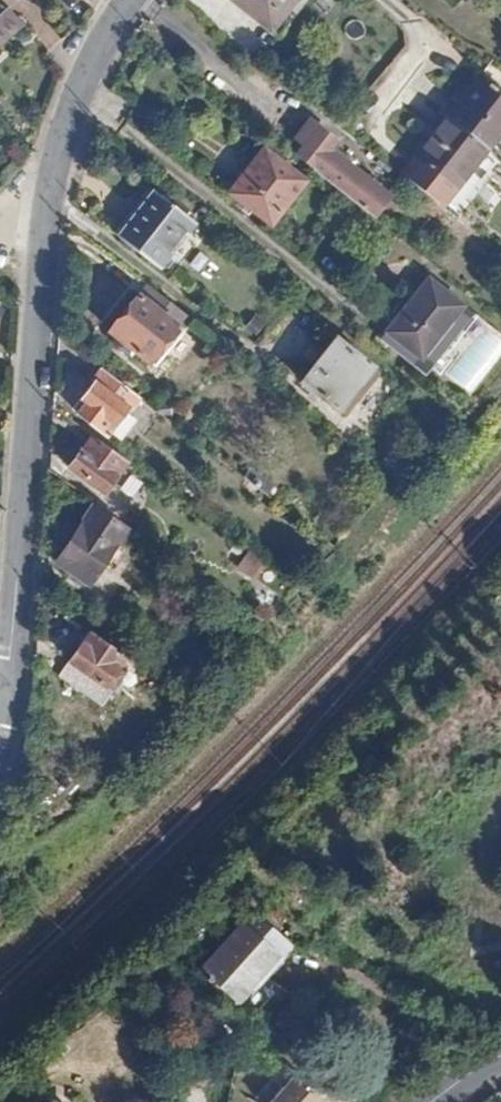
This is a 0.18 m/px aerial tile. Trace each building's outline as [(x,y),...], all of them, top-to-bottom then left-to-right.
[(1,34),(18,20),(1,0),(0,0),(0,33),(1,34)] [(237,4),(280,37),(309,0),(240,0),(237,4)] [(18,20),(1,34),(7,40),(24,26),(18,20)] [(416,154),(458,187),(500,133),(500,93),(479,76),(416,154)] [(302,147),(297,153),(314,166),(327,150),(334,141),(309,121),(294,140),(302,147)] [(263,150),(230,192),(269,224),(303,181),(263,150)] [(311,171),(345,197),(372,219),(389,199),(327,150),(314,166),(311,171)] [(105,227),(156,266),(192,220),(183,214),(167,201),(141,182),(105,227)] [(167,201),(183,214),(187,208),(171,196),(167,201)] [(412,266),(369,319),(416,357),(460,305),(412,266)] [(146,283),(137,296),(148,304),(157,292),(146,283)] [(137,296),(109,331),(156,368),(170,350),(176,355),(191,337),(190,335),(190,333),(192,332),(198,324),(157,292),(148,304),(137,296)] [(416,357),(410,365),(424,364),(436,349),(467,311),(460,305),(416,357)] [(362,327),(410,365),(416,357),(369,319),(362,327)] [(338,340),(302,382),(336,410),(371,367),(338,340)] [(424,364),(435,373),(448,359),(436,349),(424,364)] [(102,369),(93,381),(98,384),(107,373),(102,369)] [(78,411),(107,433),(127,406),(122,403),(131,391),(107,373),(98,384),(93,381),(82,396),(87,400),(78,411)] [(82,396),(80,397),(73,407),(78,411),(87,400),(82,396)] [(81,450),(69,466),(104,491),(127,459),(94,435),(82,451),(81,450)] [(251,470),(245,477),(266,494),(271,486),(251,470)] [(93,506),(55,559),(85,581),(124,528),(93,506)] [(243,548),(232,566),(252,579),(263,562),(243,548)] [(91,629),(61,670),(98,695),(105,684),(113,673),(121,660),(126,654),(91,629)] [(121,660),(133,669),(138,662),(126,654),(121,660)] [(113,673),(105,684),(112,689),(120,678),(113,673)] [(272,917),(230,982),(274,1011),(317,946),(272,917)] [(323,1101),(290,1072),(263,1101),(322,1101),(323,1101)]
